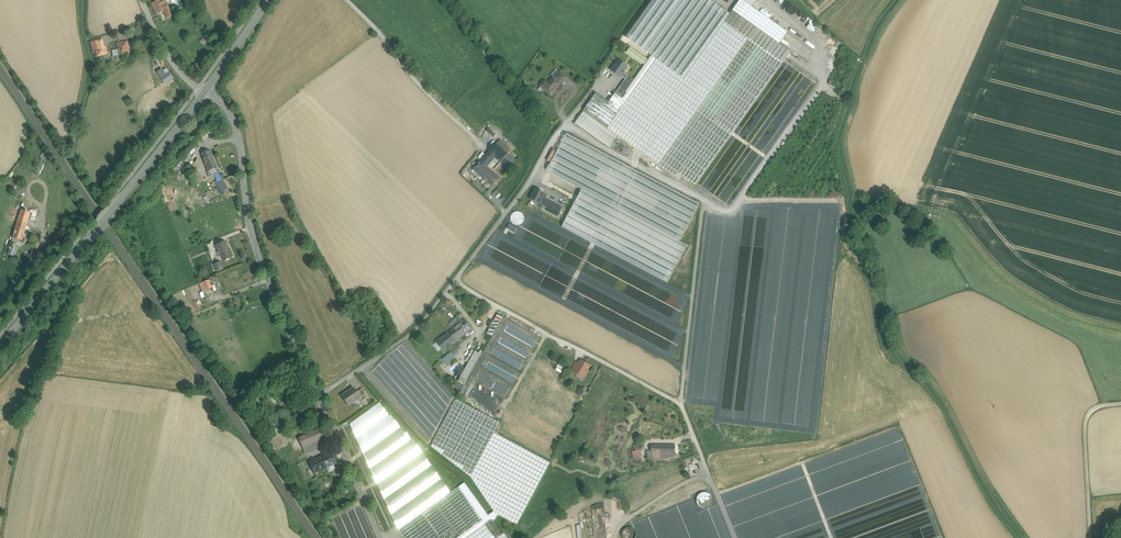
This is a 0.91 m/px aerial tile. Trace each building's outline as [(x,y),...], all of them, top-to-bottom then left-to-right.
[(151,4),(156,14),(163,11),(167,18),(172,16),(169,8),(165,0),(159,0),(151,4)] [(630,41),(651,56),(656,60),(684,79),(725,22),(724,22),(693,0),(659,0),(630,41)] [(743,0),(740,0),(733,10),(779,44),(788,32),(743,0)] [(791,3),(786,8),(805,24),(809,19),(801,11),(800,12),(791,3)] [(779,44),(733,10),(724,22),(725,22),(748,39),(782,63),(791,52),(779,44)] [(651,126),(635,148),(658,164),(748,39),(725,22),(684,79),(651,126)] [(102,39),(96,41),(97,47),(104,45),(102,39)] [(748,39),(658,164),(676,177),(678,173),(696,185),(782,63),(748,39)] [(127,41),(117,43),(118,49),(112,50),(113,57),(119,56),(129,54),(127,41)] [(105,49),(98,50),(97,47),(95,48),(97,57),(108,54),(106,48),(105,48),(105,49)] [(645,64),(649,59),(630,47),(627,53),(645,64)] [(651,56),(634,80),(625,92),(626,93),(622,99),(623,99),(619,103),(623,106),(656,60),(651,56)] [(608,128),(618,136),(635,148),(651,126),(684,79),(656,60),(623,106),(608,128)] [(619,61),(615,67),(614,67),(611,71),(620,77),(624,72),(628,67),(619,61)] [(568,78),(560,71),(558,74),(561,77),(565,81),(568,78)] [(166,84),(173,78),(169,72),(161,78),(166,84)] [(634,80),(624,72),(621,77),(625,80),(615,93),(622,99),(626,93),(625,92),(634,80)] [(553,78),(548,84),(545,81),(543,82),(541,85),(541,86),(544,89),(544,91),(545,92),(547,92),(550,95),(552,94),(553,93),(553,91),(555,89),(556,89),(561,83),(558,80),(561,77),(558,74),(554,79),(553,78)] [(599,89),(575,123),(580,127),(598,101),(604,93),(599,89)] [(608,128),(623,106),(619,103),(604,93),(598,101),(580,127),(609,148),(618,136),(608,128)] [(699,204),(567,134),(546,172),(581,190),(562,227),(667,283),(688,245),(680,241),(699,204)] [(512,150),(500,140),(496,144),(508,154),(512,150)] [(508,154),(496,144),(489,152),(501,162),(505,157),(508,154)] [(210,151),(208,151),(207,149),(201,151),(201,154),(208,171),(210,171),(216,168),(210,151)] [(731,158),(730,151),(726,152),(726,155),(722,155),(723,159),(720,159),(721,168),(727,168),(727,167),(732,166),(731,158)] [(41,152),(34,171),(40,173),(47,154),(41,152)] [(190,157),(186,154),(181,160),(186,163),(190,157)] [(486,156),(473,170),(485,180),(493,171),(487,167),(492,161),(486,156)] [(513,164),(505,157),(501,162),(509,169),(513,164)] [(175,167),(182,172),(187,164),(180,160),(175,167)] [(198,167),(192,170),(198,183),(203,181),(198,167)] [(493,171),(485,180),(492,187),(500,178),(493,171)] [(210,180),(194,190),(197,195),(203,191),(204,190),(213,184),(210,180)] [(219,183),(217,185),(222,195),(225,193),(220,184),(219,183)] [(228,208),(213,184),(204,190),(219,213),(228,208)] [(545,194),(536,189),(531,200),(540,205),(540,204),(544,206),(547,200),(543,198),(545,194)] [(203,191),(197,195),(222,236),(228,232),(203,191)] [(553,203),(547,200),(544,206),(548,208),(550,209),(553,203)] [(563,208),(553,203),(550,209),(548,208),(547,211),(558,217),(563,208)] [(30,213),(21,210),(16,226),(25,229),(30,213)] [(523,222),(522,211),(511,212),(512,223),(523,222)] [(25,229),(16,226),(12,238),(22,241),(25,229)] [(225,241),(216,245),(222,260),(222,261),(231,257),(225,241)] [(220,262),(214,264),(217,271),(223,269),(220,262)] [(209,280),(199,284),(202,292),(212,288),(209,280)] [(467,380),(459,395),(464,398),(475,379),(482,368),(483,366),(489,355),(490,353),(509,320),(503,317),(484,352),(467,380)] [(472,328),(464,319),(457,325),(465,334),(472,328)] [(540,338),(509,320),(490,353),(521,371),(540,338)] [(465,334),(457,325),(441,338),(449,348),(465,334)] [(448,392),(448,389),(406,340),(392,351),(396,352),(396,359),(399,359),(401,355),(401,361),(399,361),(399,364),(401,362),(405,366),(400,366),(399,368),(403,373),(403,376),(409,377),(412,375),(419,382),(419,399),(433,415),(433,412),(437,408),(434,405),(436,405),(441,401),(441,398),(437,397),(443,397),(444,396),(444,392),(448,392)] [(467,380),(484,352),(481,350),(480,353),(476,351),(461,377),(467,380)] [(447,365),(456,358),(451,352),(442,359),(447,365)] [(520,373),(489,355),(483,366),(514,384),(520,373)] [(588,365),(581,361),(576,370),(585,375),(589,368),(590,368),(591,367),(590,365),(589,365),(588,365)] [(513,386),(482,368),(475,379),(507,396),(513,386)] [(506,398),(474,381),(469,389),(501,407),(506,398)] [(353,388),(341,396),(347,405),(355,400),(359,398),(356,392),(353,388)] [(364,391),(361,393),(359,390),(356,392),(359,398),(362,402),(368,397),(364,391)] [(500,409),(468,391),(464,398),(496,416),(500,409)] [(499,423),(456,400),(431,446),(471,477),(494,512),(495,513),(498,515),(517,524),(550,462),(494,432),(499,423)] [(402,426),(400,427),(391,414),(389,415),(379,402),(349,424),(398,530),(404,537),(495,537),(459,487),(451,493),(413,439),(412,440),(402,426)] [(323,430),(299,439),(305,453),(325,445),(327,442),(323,430)] [(675,445),(651,445),(651,451),(651,454),(669,454),(669,458),(675,458),(675,445)] [(331,452),(310,461),(315,473),(336,463),(331,452)] [(641,457),(630,458),(631,466),(642,464),(641,457)] [(459,487),(495,537),(508,537),(504,533),(502,534),(491,520),(488,516),(465,483),(459,487)] [(624,491),(629,504),(634,502),(629,489),(624,491)] [(698,501),(711,501),(711,493),(698,493),(698,501)] [(332,516),(341,537),(346,536),(343,528),(346,527),(347,530),(351,529),(351,531),(347,532),(349,536),(356,533),(357,536),(364,533),(366,537),(367,537),(373,536),(361,505),(332,516)] [(636,535),(636,532),(634,530),(632,528),(629,528),(626,528),(624,530),(622,532),(622,535),(622,537),(623,537),(635,537),(636,537),(636,535)]
